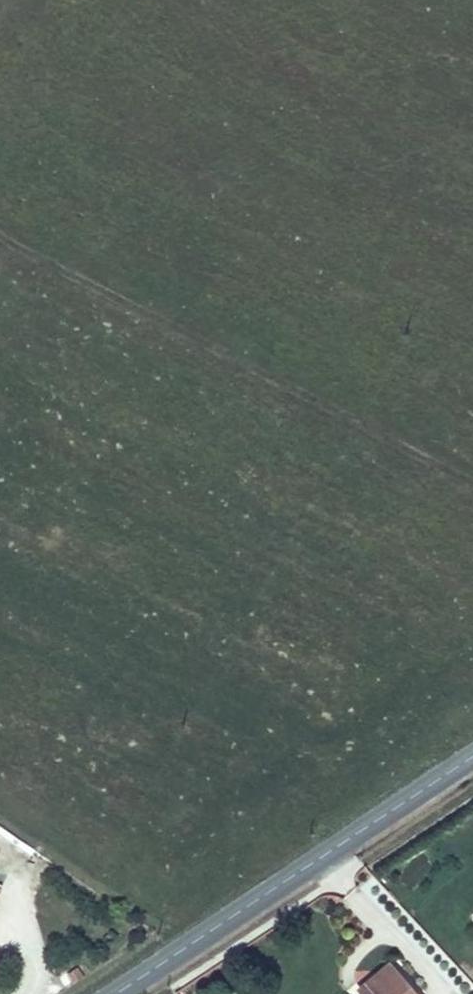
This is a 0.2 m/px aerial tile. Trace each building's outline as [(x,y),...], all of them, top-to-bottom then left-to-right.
[(395,973),(389,965),(375,977),(381,985),(395,973)] [(395,973),(381,985),(375,977),(359,991),(362,993),(413,993),(395,973)]
